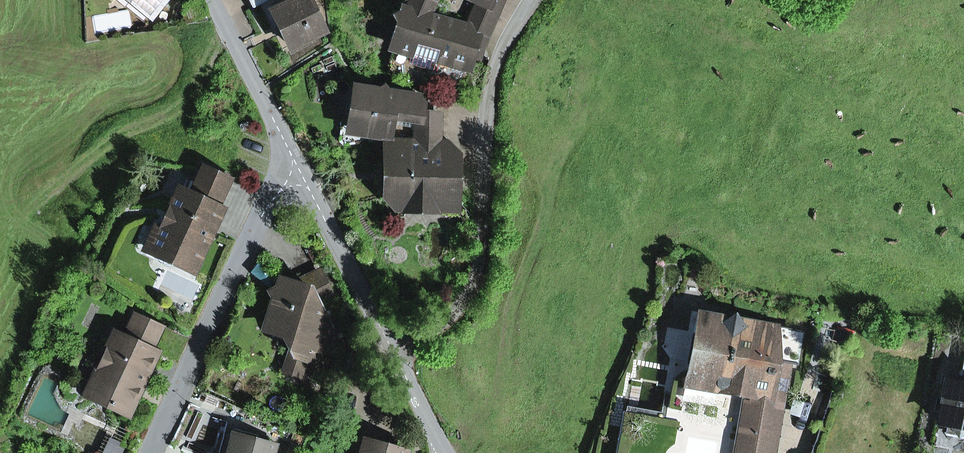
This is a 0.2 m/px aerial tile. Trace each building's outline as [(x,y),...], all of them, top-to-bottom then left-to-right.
[(129,1),(130,0),(117,0),(145,23),(149,18),(129,1)] [(129,1),(149,18),(163,0),(130,0),(129,1)] [(254,8),(260,5),(272,29),(280,25),(290,45),(323,30),(309,0),(250,0),(254,8)] [(436,0),(410,0),(407,7),(431,14),(436,0)] [(468,25),(470,25),(465,40),(483,45),(503,0),(490,0),(487,5),(479,1),(468,25)] [(190,21),(204,14),(198,1),(188,6),(186,11),(190,21)] [(469,65),(470,58),(480,61),(485,45),(483,45),(465,40),(470,25),(468,25),(431,14),(407,7),(404,7),(402,12),(395,16),(399,23),(392,48),(413,54),(410,63),(434,70),(438,56),(467,64),(469,65)] [(393,75),(406,79),(410,63),(413,54),(392,48),(387,65),(393,75)] [(434,70),(463,78),(467,64),(438,56),(434,70)] [(416,121),(418,121),(420,109),(422,98),(388,93),(384,87),(378,92),(357,88),(353,115),(342,119),(339,141),(343,146),(352,145),(354,132),(388,137),(391,117),(416,121)] [(449,141),(440,141),(441,112),(420,109),(418,121),(416,121),(415,126),(415,141),(405,141),(404,151),(404,156),(409,156),(414,161),(420,156),(456,157),(449,141)] [(384,140),(383,150),(404,151),(405,141),(384,140)] [(443,210),(455,199),(456,157),(420,156),(414,161),(409,156),(404,156),(388,155),(387,171),(382,177),(387,182),(387,197),(398,209),(409,198),(413,203),(428,204),(433,199),(443,210)] [(224,194),(231,179),(203,167),(190,195),(178,190),(161,227),(158,225),(147,249),(194,271),(222,210),(217,208),(224,194)] [(398,209),(443,210),(433,199),(428,204),(413,203),(409,198),(398,209)] [(314,302),(330,293),(317,268),(316,269),(287,283),(308,290),(310,293),(308,300),(314,302)] [(329,346),(332,337),(314,302),(308,300),(310,293),(308,290),(287,283),(280,281),(278,287),(269,291),(274,301),(265,328),(284,333),(290,345),(295,356),(305,359),(311,356),(329,346)] [(151,351),(162,328),(135,315),(124,339),(115,335),(87,395),(128,414),(156,353),(151,351)] [(713,383),(714,385),(715,384),(718,387),(719,388),(720,389),(722,389),(723,389),(725,388),(726,387),(727,386),(728,385),(748,388),(735,452),(746,452),(749,436),(767,439),(776,391),(771,391),(776,362),(790,364),(798,366),(804,332),(760,324),(756,324),(753,328),(740,325),(733,315),(723,322),(697,318),(688,366),(705,388),(713,383)] [(156,353),(177,363),(188,339),(162,327),(162,328),(151,351),(156,353)] [(299,377),(303,379),(311,356),(305,359),(295,356),(290,345),(281,371),(299,377)] [(790,364),(776,362),(771,391),(776,391),(767,439),(749,436),(746,452),(774,452),(790,364)] [(688,366),(684,385),(741,395),(731,452),(735,452),(748,388),(728,385),(727,386),(726,387),(725,388),(723,389),(722,389),(720,389),(719,388),(718,387),(715,384),(714,385),(713,383),(705,388),(688,366)] [(956,385),(946,383),(938,422),(949,424),(956,436),(963,431),(963,380),(956,385)] [(232,435),(224,433),(218,452),(227,452),(232,435)] [(276,447),(232,435),(227,452),(275,452),(276,447)] [(126,445),(109,437),(102,452),(122,452),(126,445)] [(363,441),(360,452),(406,452),(363,441)]
